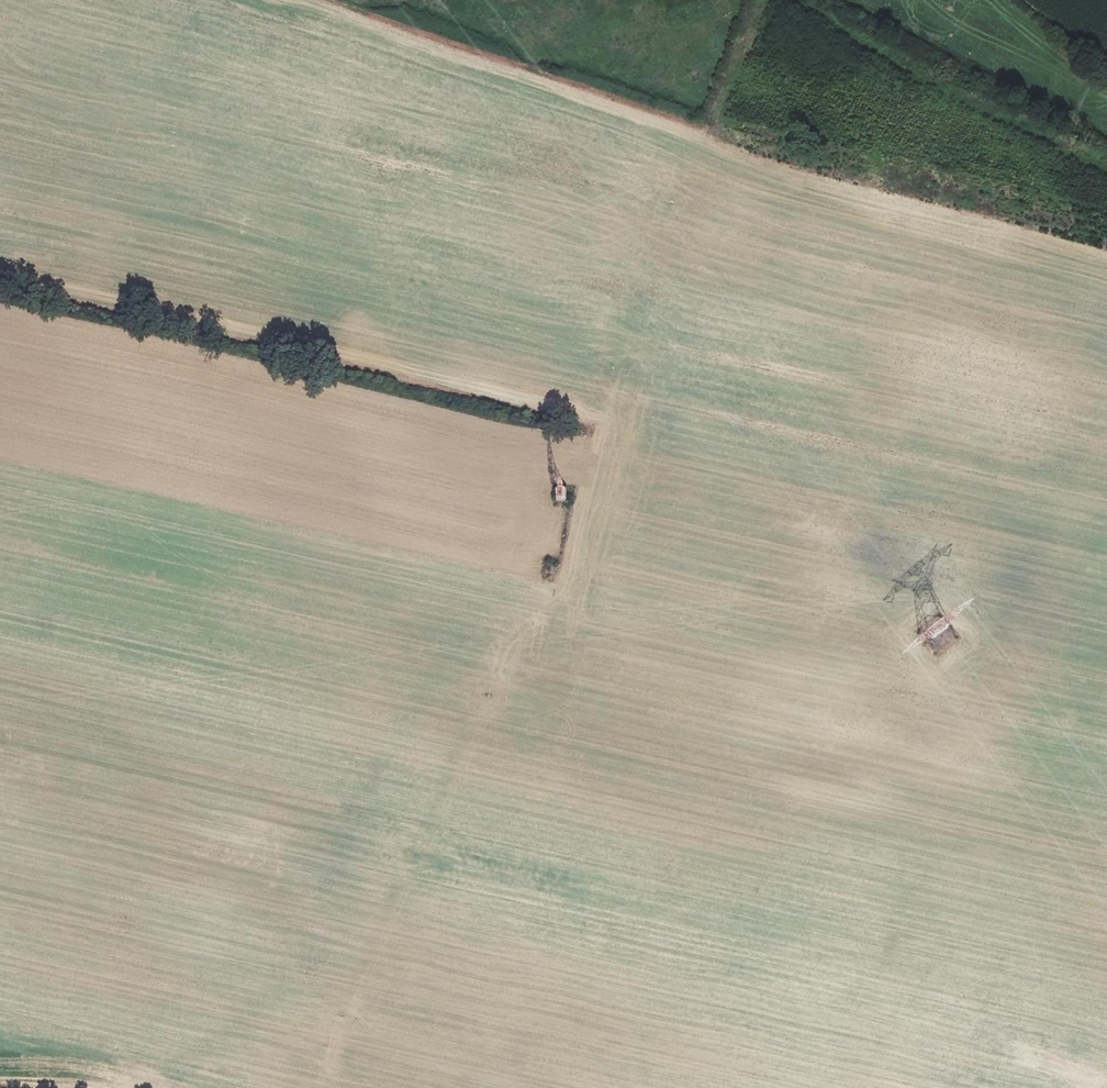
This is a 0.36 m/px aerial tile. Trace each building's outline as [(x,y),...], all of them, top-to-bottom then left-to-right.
[(565,502),(565,487),(554,487),(554,502),(565,502)]
